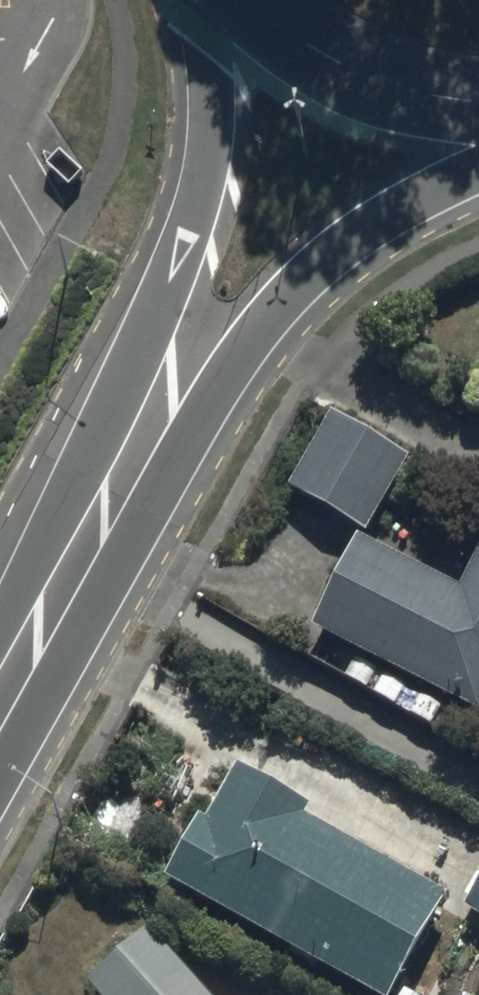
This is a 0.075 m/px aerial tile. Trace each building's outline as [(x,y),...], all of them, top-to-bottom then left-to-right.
[(369,545),(408,472),(337,434),(298,507),(369,545)] [(313,645),(478,726),(478,568),(461,606),(357,555),(313,645)] [(168,895),(347,994),(404,994),(450,913),(308,834),(315,821),(241,780),(209,836),(203,832),(168,895)] [(466,919),(478,926),(478,897),(466,919)] [(93,994),(200,994),(152,943),(93,994)]
